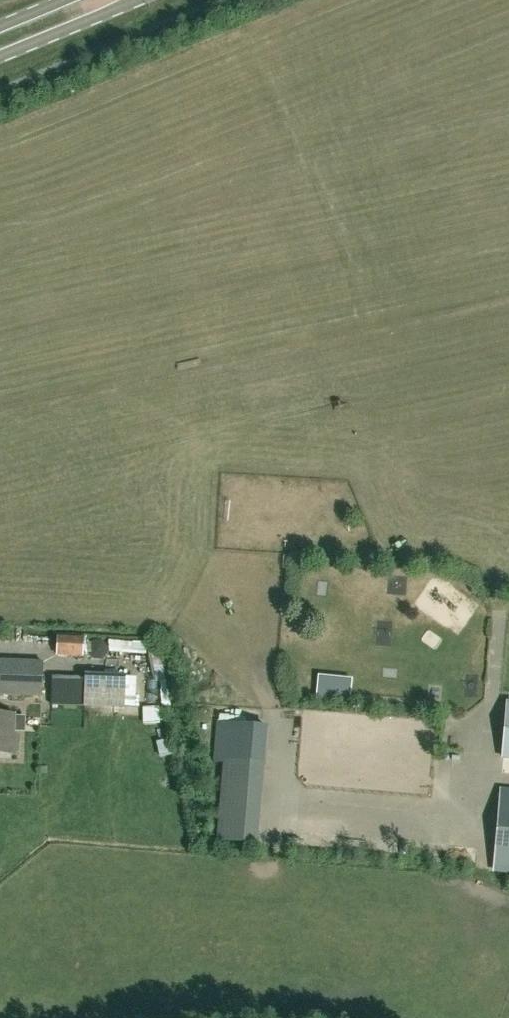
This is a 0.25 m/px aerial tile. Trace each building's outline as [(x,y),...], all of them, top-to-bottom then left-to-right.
[(84,638),(63,637),(58,637),(57,657),(84,659),(84,638)] [(44,664),(0,662),(0,695),(43,697),(44,664)] [(352,676),(318,672),(315,697),(349,700),(352,676)] [(125,682),(115,681),(51,679),(50,705),(124,709),(125,682)] [(12,760),(12,755),(17,756),(18,737),(17,737),(18,717),(0,716),(0,759),(12,760)] [(216,761),(224,761),(221,842),(264,843),(269,724),(218,722),(216,761)] [(502,789),(495,871),(508,872),(508,790),(502,789)]
